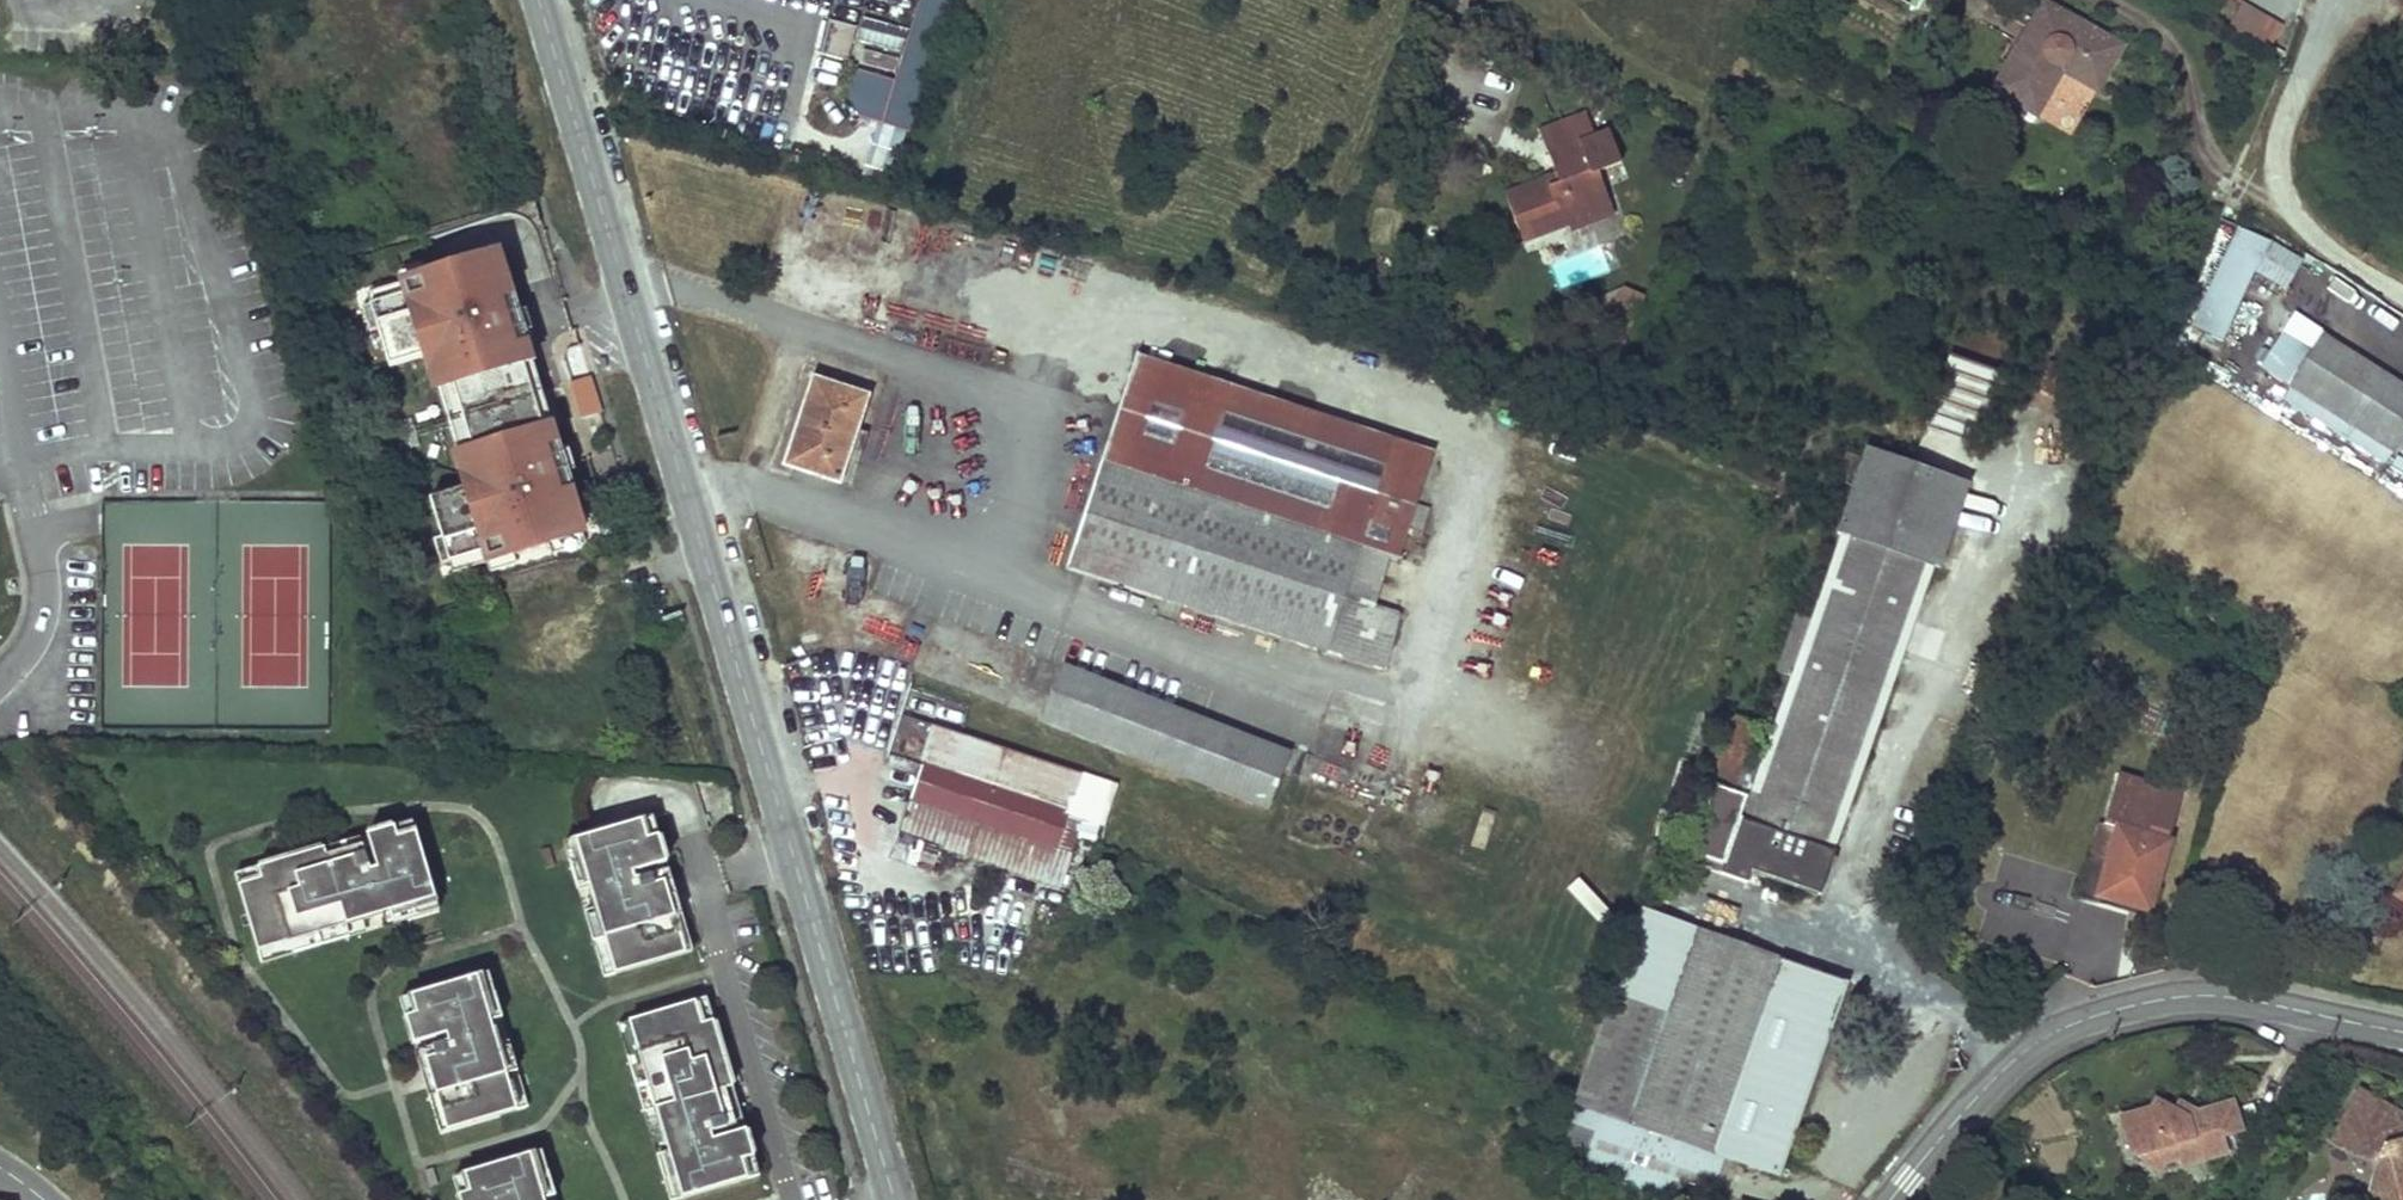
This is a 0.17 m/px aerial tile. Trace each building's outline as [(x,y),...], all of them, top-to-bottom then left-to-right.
[(847,114),(913,134),(952,0),(920,0),(896,83),(859,72),(847,114)] [(2042,4),(1992,91),(2032,115),(2059,69),(2093,88),(2117,47),(2042,4)] [(2241,5),(2225,32),(2265,55),(2280,28),(2241,5)] [(878,77),(883,59),(864,54),(859,72),(878,77)] [(1605,141),(1595,116),(1548,133),(1558,158),(1563,156),(1576,151),(1605,141)] [(1581,164),(1576,151),(1563,156),(1568,169),(1581,164)] [(1556,189),(1554,182),(1514,197),(1533,245),(1581,227),(1600,220),(1597,213),(1619,204),(1608,173),(1601,175),(1594,159),(1581,164),(1568,169),(1562,171),(1565,178),(1567,185),(1556,189)] [(1567,185),(1565,178),(1554,182),(1556,189),(1567,185)] [(1624,217),(1619,204),(1597,213),(1600,220),(1581,227),(1583,233),(1624,217)] [(2239,230),(2195,330),(2226,344),(2257,277),(2288,291),(2303,264),(2270,243),(2239,230)] [(467,251),(501,241),(497,231),(464,241),(466,249),(467,251)] [(501,241),(467,251),(466,249),(430,260),(430,262),(405,270),(408,280),(374,291),(365,293),(373,318),(381,316),(392,353),(427,342),(440,339),(447,342),(455,368),(466,403),(476,440),(484,465),(480,472),(467,476),(433,486),(444,524),(436,526),(443,551),(452,548),(485,538),(489,549),(515,541),(515,543),(552,532),(551,530),(584,520),(577,495),(579,494),(568,460),(561,436),(554,413),(545,415),(525,350),(534,347),(527,325),(520,300),(510,266),(508,266),(501,241)] [(402,260),(405,270),(430,262),(430,260),(428,252),(402,260)] [(408,280),(405,270),(371,280),(374,291),(408,280)] [(1640,297),(1606,289),(1597,328),(1630,336),(1640,297)] [(529,297),(520,300),(527,325),(536,322),(529,297)] [(1960,327),(1950,356),(2002,373),(2012,344),(1960,327)] [(2323,337),(2311,357),(2281,338),(2262,369),(2292,388),(2290,390),(2393,454),(2402,437),(2402,387),(2323,337)] [(440,339),(427,342),(437,373),(441,372),(455,368),(447,342),(440,339)] [(1068,565),(1382,669),(1399,615),(1372,605),(1342,595),(1358,548),(1388,557),(1397,560),(1410,524),(1416,504),(1434,453),(1137,356),(1068,565)] [(1950,356),(1927,426),(1979,443),(2002,373),(1950,356)] [(455,368),(441,372),(452,408),(466,403),(455,368)] [(817,378),(788,463),(841,480),(869,396),(817,378)] [(569,386),(581,421),(604,414),(592,379),(569,386)] [(2290,390),(2284,401),(2386,465),(2393,454),(2290,390)] [(466,403),(452,408),(462,444),(476,440),(466,403)] [(561,436),(568,460),(578,457),(570,433),(561,436)] [(458,445),(467,476),(480,472),(484,465),(476,440),(462,444),(458,445)] [(1939,568),(1969,484),(1865,447),(1835,532),(1842,534),(1811,621),(1795,615),(1785,644),(1786,645),(1776,673),(1791,678),(1758,770),(1744,765),(1758,724),(1727,714),(1703,784),(1711,787),(1685,861),(1746,882),(1751,870),(1820,894),(1836,849),(1832,848),(1931,566),(1939,568)] [(2397,459),(2392,467),(2402,473),(2402,462),(2397,459)] [(1421,528),(1428,508),(1416,504),(1410,524),(1421,528)] [(587,530),(584,520),(551,530),(552,532),(554,540),(587,530)] [(455,559),(489,549),(485,538),(452,548),(455,559)] [(515,541),(489,549),(492,559),(518,551),(515,543),(515,541)] [(1388,557),(1358,548),(1342,595),(1372,605),(1388,557)] [(1064,663),(1043,720),(1267,807),(1288,753),(1064,663)] [(1119,785),(898,714),(885,754),(921,768),(891,858),(932,870),(941,848),(1062,885),(1085,820),(1106,828),(1119,785)] [(2100,857),(2089,895),(2147,913),(2170,838),(2166,837),(2180,791),(2117,772),(2102,822),(2097,820),(2087,853),(2100,857)] [(656,818),(645,821),(650,839),(661,836),(656,818)] [(238,873),(261,950),(366,920),(393,911),(438,898),(415,821),(238,873)] [(618,973),(695,951),(661,836),(650,839),(645,821),(579,841),(584,861),(574,864),(581,889),(592,886),(599,908),(618,973)] [(584,861),(579,841),(568,844),(574,864),(584,861)] [(2393,896),(2402,902),(2402,879),(2393,896)] [(441,910),(438,898),(393,911),(396,923),(441,910)] [(606,976),(618,973),(599,908),(587,912),(606,976)] [(1639,912),(1577,1085),(1571,1103),(1599,1113),(1592,1132),(1571,1125),(1554,1172),(1577,1179),(1581,1166),(1683,1199),(1707,1199),(1722,1153),(1779,1172),(1844,981),(1639,912)] [(366,920),(261,950),(264,962),(369,931),(366,920)] [(486,997),(497,994),(491,973),(480,976),(486,997)] [(443,1132),(520,1110),(500,1045),(493,1022),(505,1018),(497,994),(486,997),(480,976),(403,999),(443,1132)] [(684,1199),(761,1176),(709,999),(632,1021),(663,1127),(671,1153),(684,1199)] [(663,1127),(632,1021),(621,1024),(652,1130),(663,1127)] [(500,1045),(520,1110),(530,1106),(511,1042),(500,1045)] [(2332,1139),(2352,1151),(2378,1159),(2366,1199),(2402,1199),(2402,1135),(2395,1131),(2402,1114),(2359,1088),(2332,1139)] [(2143,1115),(2153,1095),(2118,1106),(2123,1121),(2143,1115)] [(2143,1115),(2123,1121),(2133,1149),(2144,1146),(2164,1159),(2181,1154),(2184,1162),(2227,1148),(2222,1133),(2243,1126),(2235,1098),(2186,1114),(2153,1095),(2143,1115)] [(539,1175),(550,1172),(544,1151),(533,1154),(539,1175)] [(684,1199),(671,1153),(660,1157),(672,1199),(679,1199),(684,1199)] [(546,1199),(557,1197),(550,1172),(539,1175),(533,1154),(456,1177),(463,1199),(546,1199)]
